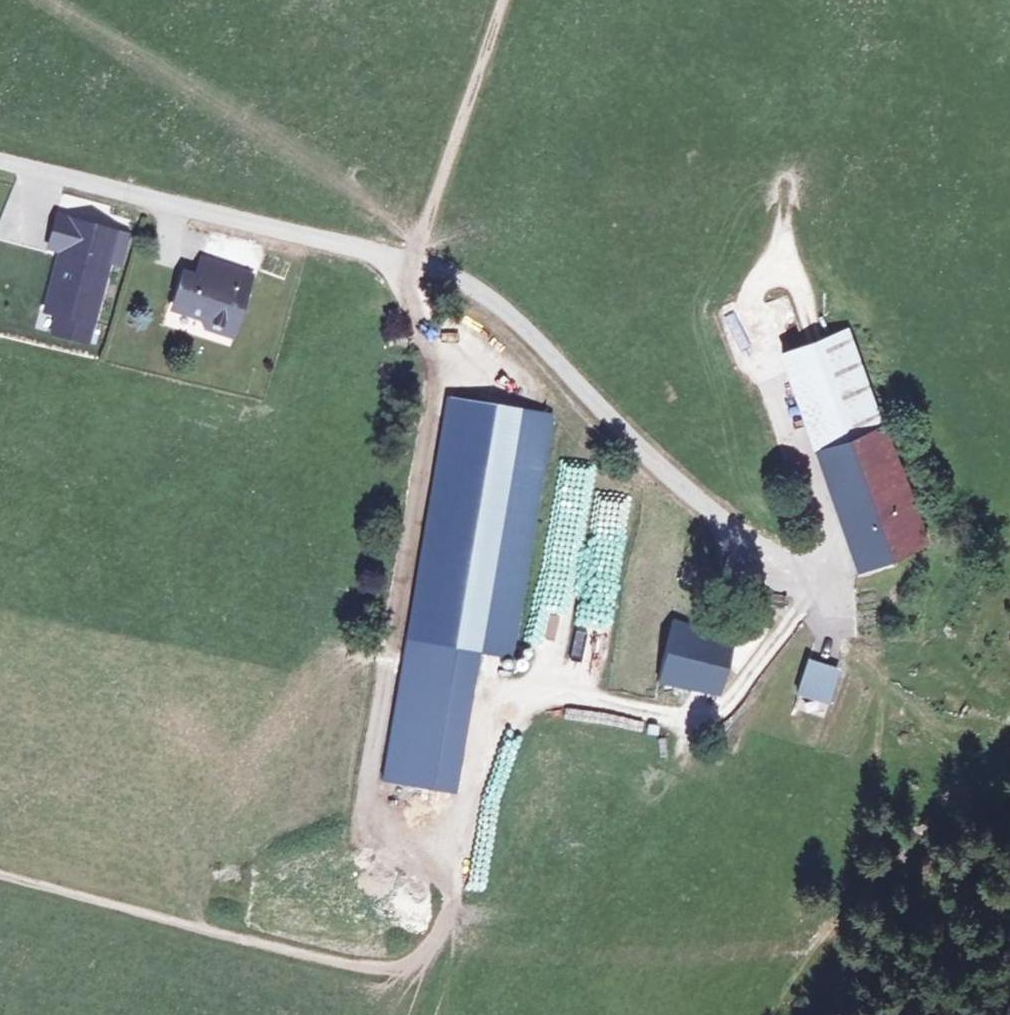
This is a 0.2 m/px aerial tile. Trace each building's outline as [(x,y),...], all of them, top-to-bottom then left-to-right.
[(132,237),(59,218),(51,248),(64,252),(48,312),(62,315),(57,335),(91,343),(111,262),(124,266),(132,237)] [(206,282),(185,275),(173,309),(202,318),(214,331),(236,339),(250,297),(255,299),(261,281),(212,265),(206,282)] [(796,362),(828,455),(894,433),(861,341),(796,362)] [(555,418),(447,402),(412,647),(481,656),(519,662),(555,418)] [(894,433),(828,455),(870,582),(939,559),(894,433)] [(588,497),(593,465),(562,460),(556,492),(588,497)] [(732,635),(672,620),(657,680),(716,695),(732,635)] [(481,656),(412,647),(393,796),(462,805),(481,656)] [(835,673),(809,664),(799,694),(826,702),(835,673)]
